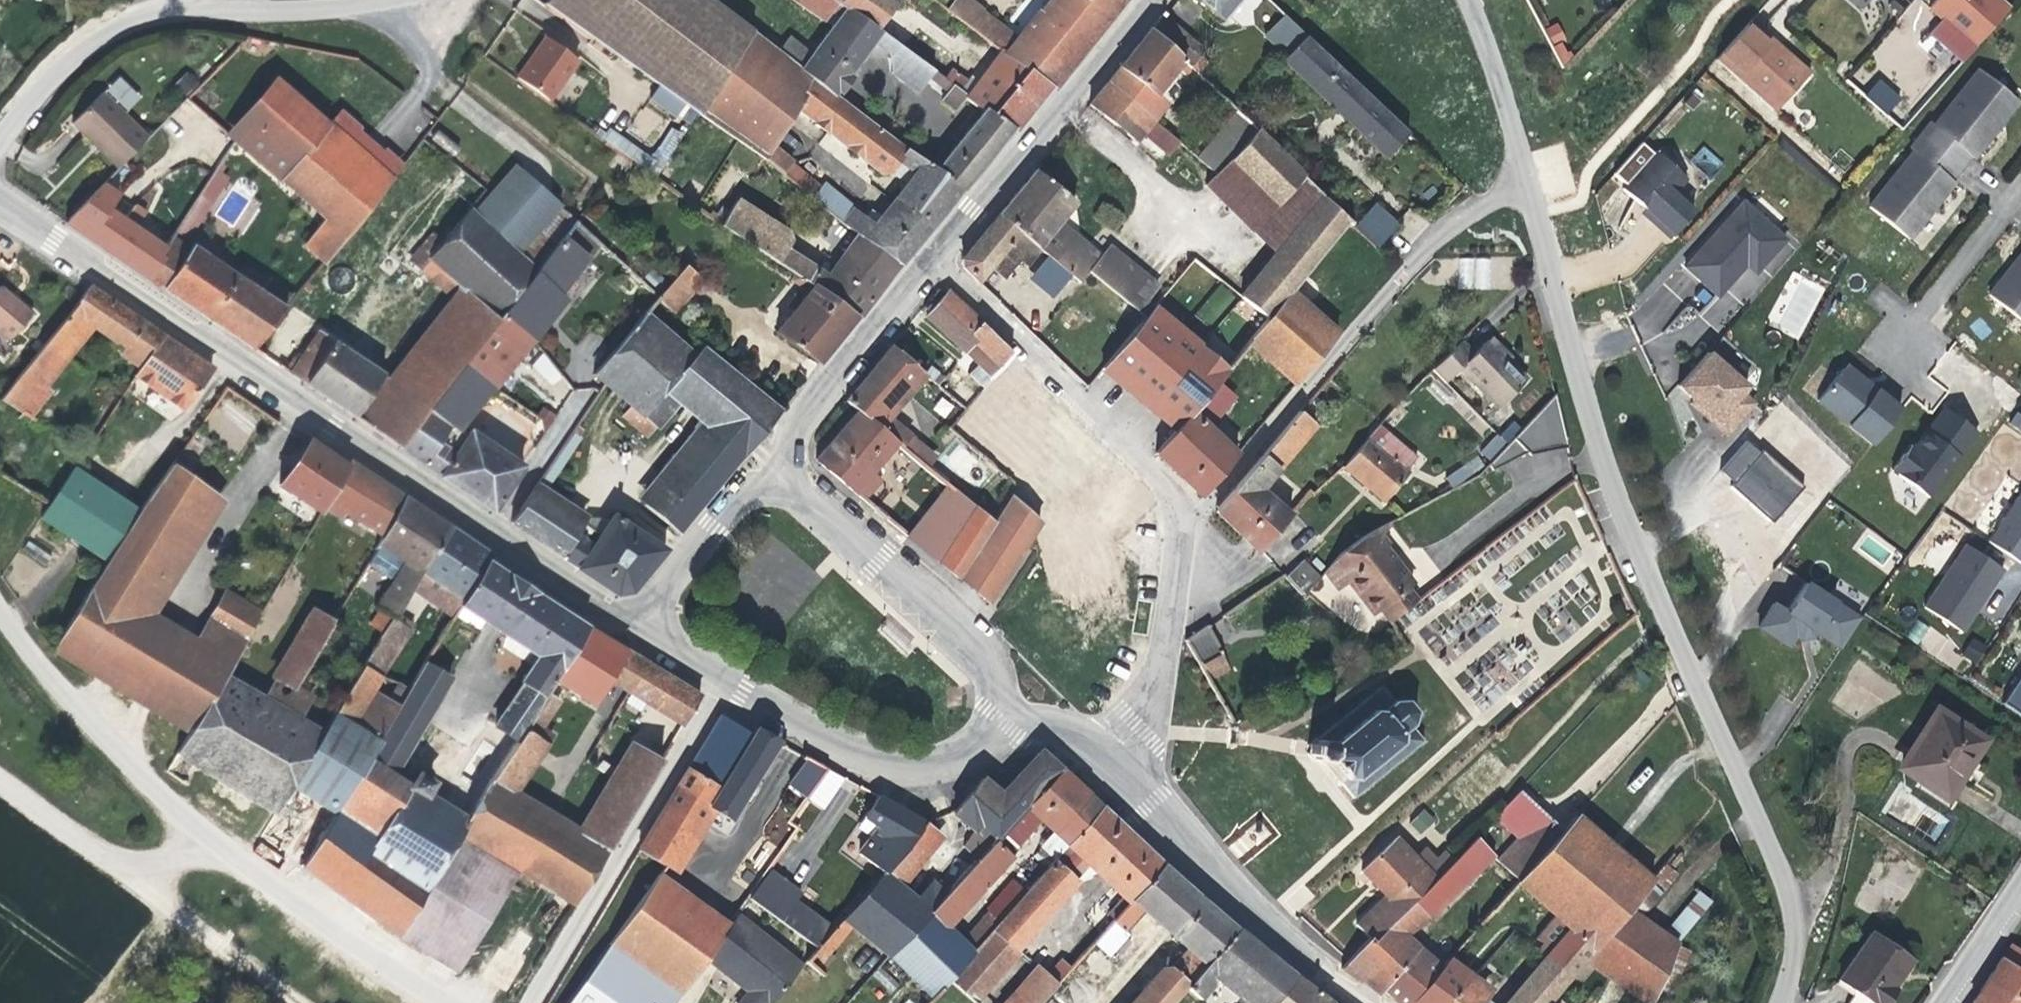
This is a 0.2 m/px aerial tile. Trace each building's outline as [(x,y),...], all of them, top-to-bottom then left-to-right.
[(706,0),(546,0),(542,6),(653,88),(678,106),(690,115),(692,117),(749,33),(706,0)] [(826,0),(790,0),(820,23),(829,12),(837,17),(809,55),(798,71),(811,82),(832,98),(874,40),(877,36),(874,34),(829,2),(826,0)] [(894,6),(885,0),(830,0),(829,2),(874,34),(894,6)] [(1059,76),(1064,74),(1122,1),(1121,0),(1049,0),(1038,13),(1034,14),(1016,37),(1014,39),(1014,42),(1059,76)] [(1219,23),(1238,0),(1192,0),(1219,23)] [(1280,16),(1262,0),(1256,0),(1249,8),(1249,15),(1267,31),(1280,16)] [(2006,7),(1998,0),(1933,0),(1926,8),(1939,19),(1926,34),(1962,62),(2006,7)] [(953,19),(988,44),(999,29),(980,13),(977,15),(963,5),(953,19)] [(1282,59),(1302,36),(1280,16),(1267,31),(1260,39),(1268,47),(1282,59)] [(1201,54),(1160,17),(1148,33),(1178,60),(1189,70),(1228,106),(1236,97),(1206,68),(1202,72),(1194,64),(1201,54)] [(1562,64),(1575,57),(1557,23),(1544,30),(1562,64)] [(1773,47),(1746,23),(1742,27),(1803,82),(1807,76),(1773,47)] [(999,53),(1048,90),(1055,82),(1059,76),(1014,42),(1014,39),(1016,37),(1002,26),(999,29),(988,44),(999,53)] [(1803,82),(1742,27),(1716,57),(1779,111),(1803,82)] [(775,54),(749,33),(692,117),(732,144),(761,161),(770,146),(794,110),(811,82),(798,71),(784,60),(775,54)] [(1178,60),(1148,33),(1119,70),(1153,98),(1155,96),(1175,71),(1182,77),(1189,70),(1178,60)] [(1382,159),(1404,132),(1302,36),(1282,59),(1278,62),(1382,159)] [(786,40),(775,54),(784,60),(794,46),(786,40)] [(528,59),(511,82),(545,106),(573,65),(540,41),(528,59)] [(794,46),(784,60),(798,71),(809,55),(795,45),(794,46)] [(931,75),(909,59),(894,48),(886,58),(888,75),(890,78),(915,97),(927,81),(931,75)] [(983,112),(1010,131),(1013,133),(1037,104),(992,73),(986,70),(973,86),(965,80),(962,83),(917,50),(909,59),(931,75),(949,88),(964,99),(983,112)] [(992,73),(1037,104),(1041,99),(1048,90),(999,53),(986,70),(992,73)] [(1716,57),(1712,61),(1756,100),(1779,111),(1716,57)] [(1931,118),(1972,159),(2001,127),(2020,105),(2020,100),(1975,67),(1931,118)] [(174,81),(185,96),(200,84),(189,70),(174,81)] [(1153,98),(1119,70),(1115,74),(1106,85),(1150,122),(1164,105),(1155,96),(1153,98)] [(927,81),(944,95),(949,88),(931,75),(927,81)] [(1863,95),(1885,115),(1901,98),(1879,78),(1863,95)] [(256,130),(288,93),(278,84),(273,79),(224,135),(234,144),(250,125),(256,130)] [(826,135),(847,109),(832,98),(811,82),(794,110),(826,135)] [(1177,147),(1105,87),(1088,107),(1132,144),(1138,136),(1165,159),(1177,147)] [(678,106),(653,88),(643,100),(668,119),(670,117),(678,106)] [(954,112),(964,99),(949,88),(944,95),(940,101),(954,112)] [(116,171),(146,140),(101,93),(70,124),(91,146),(116,171)] [(280,181),(326,126),(288,93),(256,130),(250,125),(234,144),(279,182),(280,181)] [(678,106),(670,117),(682,126),(690,115),(678,106)] [(843,148),(863,122),(847,109),(826,135),(843,148)] [(388,181),(402,163),(339,110),(326,126),(388,181)] [(933,173),(959,192),(966,183),(988,156),(1010,131),(983,112),(940,163),(933,173)] [(1215,179),(1255,133),(1236,114),(1195,163),(1215,179)] [(1931,118),(1908,143),(1912,146),(1955,179),(1972,159),(1931,118)] [(892,201),(931,226),(944,210),(959,192),(933,173),(900,149),(863,122),(843,148),(877,175),(888,173),(896,163),(913,175),(904,186),(892,201)] [(607,129),(600,142),(661,174),(683,132),(670,125),(654,154),(607,129)] [(344,238),(388,181),(326,126),(280,181),(322,219),(323,218),(344,238)] [(1273,257),(1320,198),(1255,133),(1215,179),(1204,190),(1273,257)] [(1690,160),(1711,178),(1724,163),(1703,145),(1690,160)] [(770,146),(761,161),(780,175),(789,164),(791,163),(770,146)] [(1654,146),(1621,184),(1638,200),(1676,234),(1697,208),(1678,189),(1687,176),(1654,146)] [(1955,179),(1912,146),(1867,204),(1910,237),(1955,179)] [(780,175),(784,178),(792,167),(794,165),(791,163),(789,164),(780,175)] [(888,173),(904,186),(913,175),(896,163),(888,173)] [(516,255),(553,208),(556,204),(508,167),(470,215),(516,255)] [(784,178),(840,222),(849,211),(792,167),(784,178)] [(1175,432),(1191,413),(1212,387),(1288,293),(1345,223),(1320,198),(1273,257),(1199,347),(1153,309),(1151,310),(1144,304),(1157,289),(1125,263),(1113,278),(1096,264),(1084,254),(1086,251),(1057,225),(1072,206),(1047,186),(1033,174),(998,215),(1038,250),(1079,284),(1088,272),(1145,319),(1101,371),(1114,381),(1136,399),(1161,420),(1175,432)] [(101,186),(64,224),(82,237),(89,241),(109,212),(118,198),(101,186)] [(879,216),(917,242),(923,236),(931,226),(892,201),(886,207),(879,216)] [(1377,248),(1401,225),(1378,201),(1354,224),(1377,248)] [(716,226),(773,263),(784,248),(787,244),(786,237),(784,235),(733,202),(716,226)] [(1782,241),(1738,205),(1683,270),(1707,291),(1713,297),(1751,252),(1764,262),(1782,241)] [(133,207),(123,222),(135,230),(146,216),(133,207)] [(535,272),(573,222),(553,208),(516,255),(535,272)] [(859,235),(900,265),(917,242),(879,216),(871,225),(850,209),(849,211),(840,222),(859,235)] [(398,401),(422,417),(464,363),(501,315),(535,272),(516,255),(470,215),(467,211),(427,259),(419,252),(410,262),(431,281),(438,272),(473,304),(404,393),(398,401)] [(109,212),(89,241),(93,244),(103,251),(123,222),(115,217),(109,212)] [(612,238),(580,213),(573,222),(535,272),(566,296),(612,238)] [(961,269),(976,283),(989,267),(1002,277),(1018,257),(1027,263),(1038,250),(998,215),(979,238),(960,262),(961,269)] [(324,263),(344,238),(323,218),(322,219),(302,245),(324,263)] [(123,222),(103,251),(116,260),(149,281),(162,262),(158,258),(164,251),(135,230),(123,222)] [(803,282),(855,318),(885,282),(900,265),(859,235),(827,279),(812,269),(803,282)] [(173,238),(164,251),(180,262),(189,249),(173,238)] [(1983,294),(2020,324),(2020,245),(1983,294)] [(162,262),(149,281),(205,320),(250,351),(293,299),(267,281),(257,293),(191,246),(189,249),(180,262),(164,251),(158,258),(162,262)] [(794,276),(803,282),(812,269),(814,267),(784,248),(773,263),(794,276)] [(1108,249),(1096,264),(1113,278),(1125,263),(1108,249)] [(1508,256),(1458,259),(1460,289),(1510,286),(1508,256)] [(657,302),(672,314),(698,281),(675,261),(662,276),(671,284),(657,302)] [(1799,339),(1825,288),(1792,271),(1766,322),(1799,339)] [(448,300),(384,380),(404,393),(473,304),(438,272),(431,281),(429,283),(448,300)] [(535,272),(501,315),(533,340),(560,305),(566,296),(535,272)] [(794,348),(817,365),(855,318),(803,282),(794,276),(789,283),(806,297),(776,333),(794,348)] [(11,341),(34,312),(22,302),(2,287),(0,290),(0,332),(11,341)] [(143,366),(161,340),(152,334),(87,290),(20,376),(42,391),(91,330),(143,366)] [(1265,361),(1295,386),(1337,335),(1288,293),(1212,387),(1230,404),(1246,386),(1246,382),(1265,361)] [(999,368),(1010,357),(1011,356),(946,295),(935,309),(927,319),(954,344),(963,350),(965,350),(972,342),(999,368)] [(501,315),(464,363),(495,388),(515,363),(533,340),(501,315)] [(663,395),(694,358),(644,317),(592,377),(629,409),(622,418),(647,439),(656,429),(643,418),(663,395)] [(318,334),(289,376),(324,400),(352,419),(380,378),(318,334)] [(1472,353),(1460,340),(1433,367),(1446,382),(1458,369),(1497,407),(1527,379),(1507,359),(1487,339),(1472,353)] [(182,415),(208,377),(209,371),(161,340),(143,366),(134,381),(154,395),(151,400),(157,405),(161,409),(166,403),(182,415)] [(644,506),(678,534),(779,411),(703,348),(694,358),(663,395),(678,408),(698,424),(685,440),(693,446),(644,506)] [(899,410),(926,378),(891,348),(873,369),(864,381),(899,410)] [(544,353),(531,363),(553,390),(566,380),(544,353)] [(1745,389),(1705,355),(1676,389),(1692,403),(1715,422),(1712,426),(1725,438),(1752,406),(1740,395),(1745,389)] [(1052,412),(1060,405),(1010,357),(999,368),(989,379),(1030,418),(1043,404),(1052,412)] [(422,417),(397,450),(463,494),(491,513),(521,468),(471,434),(463,429),(495,388),(464,363),(422,417)] [(1814,401),(1868,444),(1895,409),(1872,391),(1869,394),(1864,390),(1860,387),(1859,380),(1845,369),(1838,370),(1814,401)] [(380,378),(352,419),(397,450),(422,417),(398,401),(404,393),(384,380),(380,378)] [(899,410),(864,381),(845,404),(855,412),(895,444),(903,451),(912,439),(889,421),(899,410)] [(463,429),(471,434),(504,394),(495,388),(463,429)] [(658,432),(678,408),(663,395),(643,418),(656,429),(658,432)] [(1566,449),(1553,395),(1510,440),(1526,454),(1529,458),(1566,449)] [(1715,422),(1692,403),(1689,407),(1698,414),(1712,426),(1715,422)] [(1973,429),(1940,407),(1909,450),(1905,456),(1899,452),(1887,468),(1925,495),(1973,429)] [(855,412),(815,461),(854,493),(868,477),(879,464),(895,444),(855,412)] [(1200,498),(1235,456),(1191,413),(1175,432),(1156,455),(1189,487),(1200,498)] [(1247,544),(1257,553),(1289,516),(1261,489),(1314,426),(1299,413),(1214,512),(1247,544)] [(576,428),(572,434),(577,438),(582,432),(576,428)] [(211,446),(194,434),(170,468),(188,480),(211,446)] [(572,434),(538,483),(547,490),(580,440),(577,438),(572,434)] [(1367,438),(1344,465),(1363,481),(1385,500),(1409,472),(1369,436),(1367,438)] [(636,501),(644,506),(693,446),(685,440),(636,501)] [(1526,454),(1510,440),(1486,465),(1490,472),(1526,454)] [(325,504),(345,468),(308,442),(294,463),(278,487),(318,515),(325,504)] [(1722,472),(1735,483),(1761,453),(1748,442),(1722,472)] [(1773,525),(1806,488),(1764,451),(1761,453),(1735,483),(1731,488),(1773,525)] [(39,522),(103,568),(139,515),(102,488),(113,472),(86,453),(39,522)] [(1455,487),(1484,466),(1476,455),(1447,476),(1455,487)] [(1103,480),(1121,464),(1114,458),(1107,465),(1098,474),(1103,480)] [(381,540),(402,500),(372,480),(347,464),(345,468),(325,504),(381,540)] [(223,678),(232,665),(194,641),(155,617),(138,607),(207,494),(188,480),(170,468),(139,515),(103,568),(51,652),(187,736),(223,678)] [(868,477),(854,493),(864,502),(877,486),(868,477)] [(993,525),(941,482),(906,536),(957,579),(958,578),(993,525)] [(538,483),(532,492),(582,526),(588,518),(547,490),(538,483)] [(1983,540),(2019,563),(2020,561),(2020,484),(1983,540)] [(532,492),(510,525),(615,596),(629,593),(663,552),(611,517),(607,523),(594,525),(582,526),(532,492)] [(138,607),(155,617),(224,506),(207,494),(138,607)] [(988,601),(1038,521),(1012,496),(993,525),(958,578),(988,601)] [(420,575),(448,530),(422,513),(402,500),(381,540),(377,547),(405,565),(376,611),(392,622),(397,615),(420,575)] [(1367,597),(1365,599),(1377,614),(1380,611),(1408,589),(1413,585),(1385,550),(1389,546),(1382,536),(1390,528),(1386,524),(1352,543),(1323,577),(1335,593),(1352,581),(1358,590),(1367,597)] [(462,604),(486,565),(490,560),(464,542),(448,530),(420,575),(462,604)] [(1999,568),(1961,543),(1919,606),(1957,631),(1982,593),(1999,568)] [(1302,564),(1285,581),(1303,598),(1319,580),(1302,564)] [(483,624),(511,582),(486,565),(462,604),(459,609),(483,624)] [(1811,630),(1835,647),(1855,617),(1802,581),(1782,611),(1770,602),(1755,625),(1772,637),(1784,645),(1791,634),(1795,637),(1797,638),(1806,635),(1811,630)] [(527,597),(530,595),(517,586),(511,582),(483,624),(500,636),(527,597)] [(1380,611),(1389,621),(1416,600),(1408,589),(1380,611)] [(1361,594),(1365,599),(1367,597),(1358,590),(1361,594)] [(558,675),(586,631),(530,595),(527,597),(500,636),(501,637),(532,658),(558,675)] [(244,643),(260,617),(225,596),(209,622),(244,643)] [(293,691),(331,625),(312,612),(273,677),(275,681),(293,691)] [(405,621),(397,615),(392,622),(381,640),(398,651),(409,633),(402,628),(405,621)] [(431,651),(441,656),(461,625),(452,619),(431,651)] [(1938,659),(1950,643),(1919,619),(1907,634),(1938,659)] [(232,665),(244,643),(209,622),(206,620),(194,641),(232,665)] [(882,622),(878,628),(900,648),(906,642),(882,622)] [(1184,641),(1208,682),(1230,669),(1220,651),(1221,650),(1207,626),(1184,641)] [(607,682),(624,655),(586,631),(558,675),(553,683),(592,707),(607,682)] [(525,668),(532,658),(501,637),(498,650),(525,668)] [(1962,654),(1977,662),(1986,646),(1972,638),(1962,654)] [(545,695),(553,683),(558,675),(532,658),(525,668),(515,684),(518,687),(442,808),(425,797),(430,789),(430,787),(429,784),(421,779),(415,779),(413,781),(409,788),(390,776),(455,665),(441,656),(431,651),(377,743),(300,870),(398,938),(437,873),(443,863),(458,838),(536,709),(545,695)] [(626,693),(642,665),(634,661),(624,655),(607,682),(626,693)] [(671,731),(678,736),(699,700),(642,665),(626,693),(676,723),(671,731)] [(380,680),(363,668),(321,736),(273,815),(258,839),(300,870),(377,743),(350,727),(380,680)] [(2003,702),(2020,714),(2020,675),(2003,702)] [(280,712),(293,691),(275,681),(273,677),(259,700),(280,712)] [(259,700),(223,678),(187,736),(175,757),(198,771),(213,779),(233,792),(280,712),(259,700)] [(1339,784),(1351,798),(1420,741),(1408,727),(1411,724),(1413,712),(1404,702),(1391,701),(1388,702),(1377,688),(1313,740),(1312,739),(1306,744),(1303,754),(1304,757),(1310,763),(1319,763),(1336,784),(1339,784)] [(308,699),(293,691),(280,712),(295,721),(308,699)] [(559,705),(545,695),(536,709),(547,717),(550,719),(559,705)] [(574,907),(660,765),(639,753),(588,838),(576,831),(514,795),(549,738),(538,731),(547,717),(536,709),(458,838),(518,874),(574,907)] [(1896,760),(1937,790),(1953,769),(1975,738),(1934,709),(1896,760)] [(295,721),(280,712),(233,792),(255,805),(273,815),(321,736),(295,721)] [(719,719),(688,772),(717,790),(749,737),(730,725),(719,719)] [(688,772),(638,854),(669,873),(707,811),(714,815),(728,823),(752,785),(757,777),(778,744),(753,731),(749,737),(717,790),(688,772)] [(588,838),(639,753),(627,746),(576,831),(588,838)] [(983,781),(980,782),(955,814),(974,831),(980,824),(989,832),(972,852),(978,858),(1000,834),(1007,827),(1059,771),(1039,753),(1008,788),(1001,795),(983,781)] [(198,771),(175,757),(165,774),(187,789),(198,771)] [(826,770),(808,760),(754,837),(780,854),(796,831),(788,823),(826,770)] [(1059,771),(1007,827),(1019,839),(1037,820),(1053,834),(1087,796),(1059,771)] [(222,811),(233,792),(213,779),(201,799),(222,811)] [(255,805),(233,792),(222,811),(243,824),(255,805)] [(1518,792),(1474,837),(1492,856),(1518,881),(1562,832),(1518,792)] [(1093,802),(1087,796),(1053,834),(1065,846),(1099,807),(1093,802)] [(901,811),(878,798),(864,819),(878,830),(859,856),(882,874),(887,868),(911,839),(925,824),(901,811)] [(1161,864),(1099,807),(1065,846),(998,923),(989,933),(1013,953),(1075,882),(1072,878),(1084,863),(1129,903),(1161,864)] [(1424,809),(1409,824),(1420,836),(1436,820),(1424,809)] [(707,811),(669,873),(676,877),(714,815),(707,811)] [(1518,881),(1516,883),(1553,915),(1591,949),(1650,879),(1576,816),(1562,832),(1518,881)] [(942,838),(925,824),(911,839),(928,854),(942,838)] [(930,914),(887,957),(932,1001),(948,982),(949,980),(972,953),(961,942),(947,928),(1017,848),(1000,834),(978,858),(951,890),(930,914)] [(1399,916),(1412,929),(1434,913),(1492,856),(1474,837),(1435,879),(1417,899),(1401,914),(1399,916)] [(398,938),(457,974),(518,874),(458,838),(443,863),(437,873),(398,938)] [(911,839),(887,868),(904,882),(928,854),(911,839)] [(1394,840),(1377,856),(1417,899),(1435,879),(1394,840)] [(1710,901),(1697,891),(1662,935),(1638,918),(1683,863),(1671,854),(1650,879),(1591,949),(1584,958),(1592,966),(1646,1002),(1653,1002),(1675,945),(1710,901)] [(1384,895),(1401,914),(1417,899),(1377,856),(1361,870),(1384,895)] [(1188,887),(1161,864),(1129,903),(1093,942),(1109,956),(1113,950),(1118,954),(1130,941),(1123,934),(1143,911),(1189,952),(1206,967),(1238,931),(1188,887)] [(815,951),(819,946),(831,932),(809,914),(794,903),(800,896),(771,869),(751,899),(815,951)] [(852,928),(887,957),(930,914),(916,901),(882,874),(831,932),(819,946),(828,955),(852,928)] [(679,997),(704,962),(728,927),(657,877),(608,946),(661,984),(679,997)] [(916,901),(930,914),(951,890),(946,885),(941,890),(932,882),(916,901)] [(799,969),(739,911),(704,962),(737,988),(747,995),(741,1002),(773,1002),(799,969)] [(987,913),(961,942),(972,953),(989,933),(998,923),(987,913)] [(1543,955),(1569,976),(1571,974),(1584,958),(1591,949),(1553,915),(1536,935),(1543,941),(1537,948),(1544,954),(1543,955)] [(1379,992),(1382,989),(1380,987),(1415,948),(1416,946),(1406,936),(1414,931),(1412,929),(1399,916),(1371,942),(1385,955),(1363,979),(1370,984),(1379,992)] [(1238,931),(1206,967),(1189,986),(1173,1002),(1198,1002),(1211,989),(1223,984),(1247,1002),(1274,1002),(1295,978),(1260,949),(1238,931)] [(989,933),(972,953),(949,980),(975,1002),(978,1002),(1018,958),(1013,953),(989,933)] [(1357,981),(1363,979),(1385,955),(1371,942),(1368,939),(1340,967),(1357,981)] [(1904,965),(1865,940),(1834,986),(1859,1002),(1884,1002),(1889,995),(1885,993),(1904,965)] [(1675,945),(1653,1002),(1656,1002),(1669,1002),(1689,950),(1675,945)] [(608,946),(567,1002),(675,1002),(679,997),(608,946)] [(1440,970),(1432,962),(1436,957),(1431,952),(1426,957),(1415,948),(1380,987),(1382,989),(1398,1002),(1414,1002),(1440,970)] [(1189,986),(1206,967),(1189,952),(1172,969),(1189,986)] [(1569,976),(1543,955),(1506,1002),(1547,1002),(1569,976)] [(1969,1002),(2020,1002),(2020,1001),(2020,972),(1999,957),(1971,1000),(1969,1002)] [(1584,958),(1571,974),(1579,981),(1592,966),(1584,958)] [(1071,967),(1062,959),(1046,975),(1038,968),(1007,1002),(1039,1002),(1071,967)] [(1472,978),(1447,960),(1440,970),(1414,1002),(1452,1002),(1472,978)] [(1907,967),(1904,965),(1885,993),(1889,995),(1897,982),(1907,967)] [(1189,986),(1172,969),(1164,970),(1161,971),(1132,1002),(1173,1002),(1189,986)] [(1485,996),(1491,989),(1475,975),(1472,978),(1452,1002),(1494,1002),(1485,996)] [(1295,978),(1274,1002),(1330,1002),(1295,978)] [(948,982),(972,1002),(975,1002),(949,980),(948,982)]
